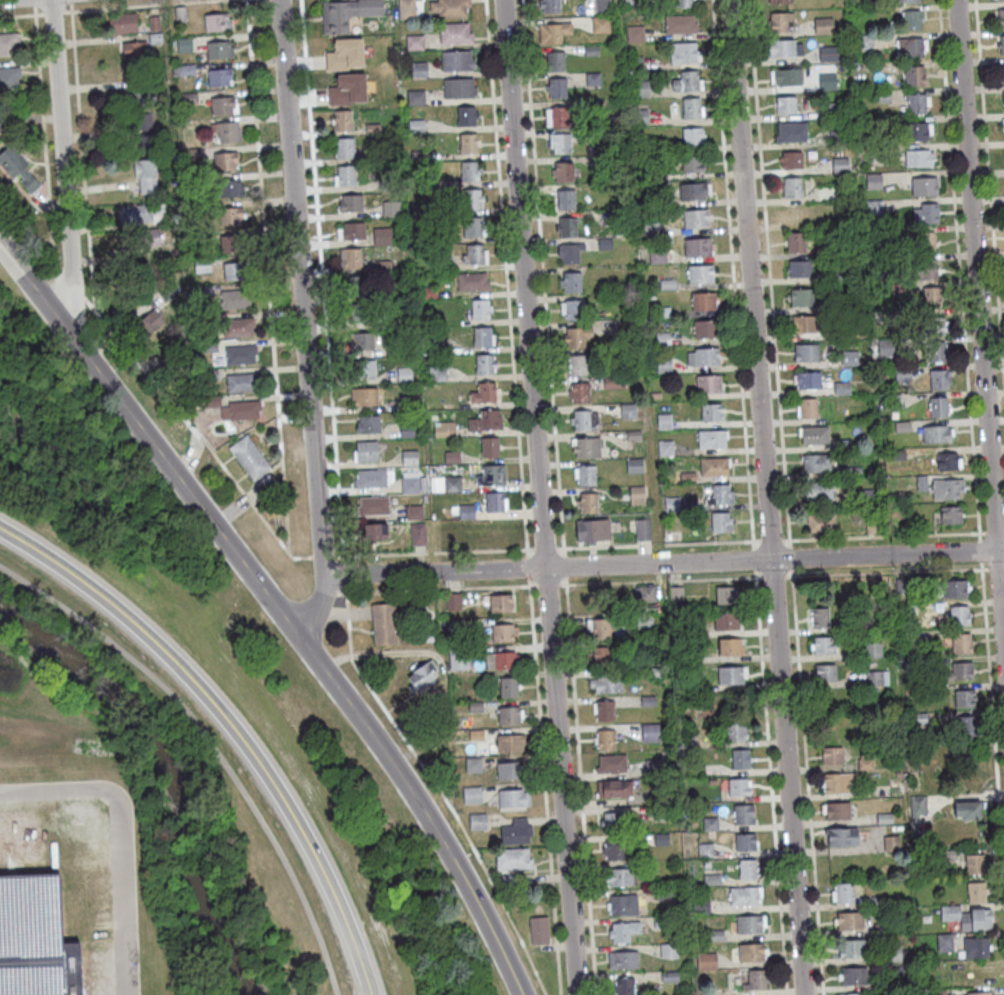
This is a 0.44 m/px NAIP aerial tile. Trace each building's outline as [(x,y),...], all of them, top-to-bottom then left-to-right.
[(321,2),(348,0),(348,1),(356,1),(356,0),(381,0),(381,16),(347,16),(347,34),(321,35),(321,2)] [(398,19),(414,18),(413,0),(397,0),(398,19)] [(436,2),(436,0),(468,0),(469,7),(465,7),(466,18),(437,18),(437,12),(428,12),(428,2),(436,2)] [(538,7),(538,0),(541,0),(559,0),(559,12),(542,13),(542,7),(538,7)] [(594,13),(610,12),(609,0),(593,0),(594,13)] [(173,7),(175,22),(186,21),(184,6),(173,7)] [(996,26),(1003,26),(1003,8),(996,8),(996,26)] [(901,10),(902,30),(919,30),(918,10),(901,10)] [(768,12),(768,32),(786,31),(785,21),(793,21),(792,12),(768,12)] [(108,15),(109,34),(136,32),(135,13),(108,15)] [(203,15),(204,32),(231,30),(230,19),(227,19),(227,13),(203,15)] [(663,16),(664,33),(696,32),(696,23),(693,23),(693,15),(663,16)] [(147,17),(148,32),(159,31),(158,16),(147,17)] [(590,18),(591,33),(609,33),(608,17),(590,18)] [(813,19),(813,35),(831,35),(831,18),(813,19)] [(539,24),(571,22),(571,34),(560,34),(561,43),(539,43),(539,24)] [(438,24),(439,44),(472,43),(471,33),(467,33),(467,23),(438,24)] [(625,27),(626,43),(644,42),(643,26),(625,27)] [(20,54),(19,32),(0,34),(0,55),(20,54)] [(147,35),(148,45),(161,44),(160,34),(147,35)] [(998,34),(1003,34),(1003,55),(999,55),(999,48),(995,48),(995,43),(999,43),(998,34)] [(854,36),(854,51),(872,51),(871,35),(854,36)] [(405,37),(406,51),(422,51),(421,36),(405,37)] [(333,38),(361,37),(363,65),(347,66),(347,70),(326,71),(324,53),(334,52),(333,38)] [(896,38),(896,58),(921,57),(921,37),(896,38)] [(176,39),(177,53),(191,52),(190,38),(176,39)] [(766,39),(767,56),(793,55),(792,38),(766,39)] [(205,42),(206,59),(232,57),(231,46),(229,47),(228,40),(205,42)] [(121,43),(145,41),(145,55),(122,57),(121,43)] [(669,42),(695,42),(696,51),(699,51),(700,61),(696,61),(696,63),(669,63),(669,42)] [(583,46),(584,56),(598,55),(597,45),(583,46)] [(818,48),(818,62),(840,61),(840,47),(818,48)] [(440,52),(441,72),(470,71),(470,69),(474,69),(473,59),(470,59),(469,50),(440,52)] [(546,51),(563,51),(563,70),(546,70),(546,51)] [(628,57),(628,70),(642,70),(642,57),(628,57)] [(410,64),(411,78),(427,77),(426,63),(410,64)] [(172,67),(194,65),(195,75),(173,77),(172,67)] [(8,83),(8,89),(18,88),(17,78),(20,77),(19,66),(0,68),(0,84),(8,83)] [(903,66),(904,86),(923,85),(922,66),(903,66)] [(771,69),(799,67),(800,85),(776,87),(775,84),(772,83),(771,69)] [(207,70),(208,87),(231,85),(230,68),(207,70)] [(679,71),(696,70),(698,89),(672,91),(671,79),(680,79),(679,71)] [(336,73),(364,72),(365,100),(349,100),(349,104),(328,105),(327,87),(336,86),(336,73)] [(585,73),(585,86),(599,85),(599,73),(585,73)] [(817,75),(818,91),(834,90),(834,74),(817,75)] [(547,77),(565,77),(566,97),(548,97),(549,91),(545,91),(545,84),(547,84),(547,77)] [(443,79),(443,98),(473,98),(473,95),(476,95),(475,86),(472,86),(472,78),(443,79)] [(131,87),(132,104),(155,103),(154,81),(147,81),(148,90),(141,90),(141,87),(131,87)] [(631,81),(648,81),(648,97),(631,97),(631,81)] [(406,91),(407,105),(424,105),(423,90),(406,91)] [(873,91),(873,102),(889,102),(888,91),(873,91)] [(181,95),(182,104),(197,104),(196,94),(181,95)] [(904,95),(924,94),(925,113),(908,114),(907,100),(904,100),(904,95)] [(210,98),(211,115),(237,114),(237,103),(234,103),(233,96),(210,98)] [(775,97),(776,113),(795,113),(795,96),(775,97)] [(681,97),(682,118),(700,118),(700,116),(703,116),(702,106),(699,106),(699,97),(681,97)] [(817,104),(817,118),(834,117),(834,112),(840,112),(840,103),(817,104)] [(550,106),(575,105),(576,116),(567,116),(567,125),(550,125),(550,106)] [(456,107),(457,126),(474,126),(474,119),(477,118),(477,111),(474,111),(473,106),(456,107)] [(633,107),(633,124),(647,124),(647,107),(633,107)] [(332,110),(350,110),(351,130),(333,130),(332,110)] [(132,116),(133,131),(152,130),(151,115),(132,116)] [(407,121),(408,133),(424,133),(423,120),(407,121)] [(216,122),(238,121),(239,141),(218,143),(217,133),(210,133),(209,125),(216,124),(216,122)] [(776,122),(805,122),(805,141),(774,143),(774,135),(777,135),(776,122)] [(902,123),(926,122),(927,140),(902,141),(902,123)] [(364,124),(365,135),(380,134),(379,124),(364,124)] [(592,129),(592,141),(606,141),(605,128),(592,129)] [(681,128),(682,144),(702,144),(701,128),(681,128)] [(548,134),(569,133),(570,153),(553,154),(553,148),(548,148),(548,134)] [(135,135),(154,134),(155,151),(136,152),(135,135)] [(458,134),(459,153),(476,153),(475,134),(458,134)] [(335,138),(352,138),(352,157),(335,157),(335,138)] [(634,141),(635,153),(649,153),(648,140),(634,141)] [(11,178),(17,173),(22,178),(18,180),(29,193),(40,185),(29,173),(28,173),(25,169),(28,168),(26,166),(28,165),(9,142),(0,150),(0,165),(11,178)] [(869,146),(870,159),(884,159),(884,146),(869,146)] [(186,150),(187,160),(201,159),(200,149),(186,150)] [(904,150),(905,168),(932,167),(932,153),(928,153),(928,149),(904,150)] [(781,152),(801,151),(801,167),(781,168),(781,152)] [(410,152),(410,161),(425,161),(424,152),(410,152)] [(213,154),(214,171),(237,169),(236,153),(213,154)] [(680,156),(699,155),(699,163),(702,163),(702,172),(681,173),(680,156)] [(591,158),(592,168),(607,168),(606,157),(591,158)] [(137,160),(154,158),(158,193),(140,195),(138,179),(134,179),(133,163),(137,163),(137,160)] [(831,159),(832,172),(847,172),(846,158),(831,159)] [(460,161),(460,181),(478,180),(478,174),(481,174),(481,160),(460,161)] [(554,162),(572,162),(572,180),(555,181),(555,177),(551,177),(550,170),(554,170),(554,162)] [(336,166),(354,166),(354,185),(333,186),(333,176),(337,176),(336,166)] [(636,171),(637,182),(655,181),(654,170),(636,171)] [(865,175),(865,189),(881,189),(880,174),(865,175)] [(782,177),(799,176),(800,196),(782,197),(782,177)] [(910,178),(910,196),(937,195),(936,178),(910,178)] [(216,181),(218,199),(238,196),(236,179),(216,181)] [(379,180),(379,190),(394,190),(394,180),(379,180)] [(677,183),(705,182),(706,195),(703,196),(703,199),(679,200),(677,183)] [(817,187),(818,200),(833,199),(832,186),(817,187)] [(462,189),(462,209),(482,210),(482,201),(484,201),(483,194),(480,194),(479,189),(462,189)] [(556,190),(573,190),(573,209),(557,210),(556,190)] [(341,195),(361,194),(361,211),(338,212),(339,201),(341,201),(341,195)] [(864,201),(880,200),(881,216),(865,217),(864,201)] [(381,202),(382,217),(399,217),(398,201),(381,202)] [(919,204),(937,203),(937,223),(912,224),(911,209),(920,209),(919,204)] [(117,207),(118,218),(119,218),(119,224),(152,222),(151,205),(117,207)] [(807,224),(807,206),(783,206),(783,224),(807,224)] [(218,209),(219,226),(240,225),(239,219),(243,219),(242,207),(218,209)] [(682,211),(683,228),(709,227),(707,209),(682,211)] [(173,214),(174,224),(181,224),(180,214),(173,214)] [(463,217),(463,237),(481,237),(480,217),(463,217)] [(558,218),(575,217),(576,236),(560,237),(559,231),(555,232),(555,225),(558,225),(558,218)] [(341,222),(363,222),(364,237),(341,238),(341,222)] [(372,229),(390,228),(390,240),(392,240),(392,244),(375,244),(374,238),(373,238),(372,229)] [(139,231),(159,230),(160,246),(140,247),(139,231)] [(221,233),(222,251),(242,249),(240,231),(221,233)] [(433,231),(433,243),(451,242),(450,231),(433,231)] [(879,231),(880,243),(894,243),(894,231),(879,231)] [(785,232),(786,252),(804,252),(804,232),(785,232)] [(916,232),(933,232),(933,251),(916,252),(916,232)] [(683,239),(684,258),(709,256),(709,251),(713,251),(713,244),(710,244),(709,237),(683,239)] [(596,239),(597,250),(611,250),(611,238),(596,239)] [(487,264),(487,244),(463,244),(463,264),(487,264)] [(560,244),(584,244),(584,250),(577,250),(577,257),(580,257),(579,262),(562,262),(562,256),(557,256),(557,246),(560,246),(560,244)] [(339,246),(340,267),(363,266),(362,246),(339,246)] [(817,246),(817,256),(833,256),(832,246),(817,246)] [(648,248),(665,248),(666,264),(648,264),(648,248)] [(437,254),(438,269),(452,269),(451,254),(437,254)] [(193,257),(194,273),(211,271),(210,256),(193,257)] [(375,259),(375,269),(391,268),(391,259),(375,259)] [(907,261),(935,259),(937,277),(908,278),(907,261)] [(224,262),(225,278),(251,277),(250,268),(247,268),(247,260),(224,262)] [(786,260),(811,260),(812,276),(787,275),(786,260)] [(687,265),(712,265),(715,280),(688,281),(687,265)] [(564,270),(582,271),(581,291),(564,291),(564,285),(561,285),(561,278),(564,278),(564,270)] [(458,272),(458,290),(491,289),(490,278),(487,278),(487,271),(458,272)] [(347,273),(348,294),(367,294),(366,273),(347,273)] [(660,279),(660,288),(676,288),(676,278),(660,279)] [(156,290),(164,302),(177,294),(168,281),(156,290)] [(890,282),(890,293),(906,292),(905,282),(890,282)] [(197,285),(197,295),(214,294),(213,284),(197,285)] [(924,284),(923,305),(941,305),(941,284),(924,284)] [(422,286),(422,297),(438,297),(438,286),(422,286)] [(790,288),(791,304),(815,304),(815,287),(790,288)] [(221,290),(252,288),(253,306),(222,308),(221,290)] [(692,291),(692,309),(717,308),(715,290),(692,291)] [(472,298),(473,317),(490,317),(490,310),(493,310),(493,303),(490,303),(489,297),(472,298)] [(833,298),(834,310),(848,310),(846,297),(833,298)] [(566,298),(583,298),(584,318),(566,318),(566,313),(561,313),(561,301),(566,301),(566,298)] [(348,302),(349,322),(367,321),(365,301),(348,302)] [(655,306),(655,316),(671,316),(671,305),(655,306)] [(133,326),(154,307),(165,320),(143,338),(133,326)] [(792,314),(792,320),(788,320),(789,327),(793,327),(793,333),(817,331),(816,313),(792,314)] [(875,314),(876,323),(892,322),(891,313),(875,314)] [(919,313),(920,332),(948,332),(948,320),(944,319),(944,314),(919,313)] [(222,318),(224,336),(253,333),(252,325),(255,324),(254,315),(222,318)] [(199,317),(200,328),(216,328),(215,316),(199,317)] [(694,319),(694,336),(717,335),(716,317),(694,319)] [(618,320),(618,333),(633,332),(632,320),(618,320)] [(844,324),(845,337),(862,336),(861,323),(844,324)] [(474,326),(474,345),(492,345),(492,343),(496,343),(495,332),(492,332),(491,325),(474,326)] [(567,326),(593,325),(593,336),(585,335),(585,345),(568,345),(568,340),(564,340),(564,333),(567,332),(567,326)] [(657,331),(657,344),(671,344),(670,330),(657,331)] [(351,331),(374,331),(374,347),(351,348),(351,331)] [(201,341),(202,350),(218,349),(218,339),(201,341)] [(878,340),(879,355),(894,355),(893,339),(878,340)] [(928,341),(928,359),(946,359),(945,341),(928,341)] [(225,345),(227,363),(256,360),(255,352),(257,352),(256,342),(225,345)] [(387,343),(387,353),(402,352),(402,342),(387,343)] [(795,343),(819,342),(819,358),(795,359),(795,343)] [(695,346),(719,345),(720,362),(688,364),(688,351),(695,350),(695,346)] [(841,351),(842,364),(859,364),(858,350),(841,351)] [(476,352),(493,352),(493,358),(497,358),(497,365),(494,365),(494,371),(477,372),(476,352)] [(569,353),(587,352),(588,372),(571,373),(570,366),(568,366),(567,361),(570,361),(569,353)] [(658,356),(658,371),(672,371),(672,355),(658,356)] [(353,359),(375,358),(376,375),(353,376),(353,359)] [(895,365),(896,380),(911,380),(910,364),(895,365)] [(429,366),(430,380),(446,380),(445,365),(429,366)] [(398,367),(399,382),(413,381),(412,366),(398,367)] [(203,368),(203,378),(219,377),(219,367),(203,368)] [(930,367),(931,388),(948,388),(948,382),(951,382),(951,368),(930,367)] [(227,372),(228,390),(260,388),(259,369),(227,372)] [(796,370),(820,370),(821,386),(797,386),(796,370)] [(697,374),(721,372),(722,390),(697,390),(697,374)] [(604,375),(605,388),(628,387),(627,374),(604,375)] [(478,380),(495,379),(496,399),(471,401),(470,390),(479,390),(478,380)] [(572,380),(590,380),(591,400),(572,401),(572,395),(569,395),(569,388),(572,388),(572,380)] [(834,381),(835,394),(851,393),(850,381),(834,381)] [(351,387),(377,386),(378,402),(355,403),(355,397),(351,397),(351,387)] [(205,395),(206,405),(221,404),(220,394),(205,395)] [(400,395),(401,409),(415,409),(414,394),(400,395)] [(885,394),(886,408),(903,408),(902,394),(885,394)] [(930,394),(931,415),(948,415),(947,395),(930,394)] [(799,396),(799,416),(818,416),(816,395),(799,396)] [(230,400),(261,397),(262,416),(231,418),(231,417),(222,418),(221,405),(230,405),(230,400)] [(702,402),(702,419),(722,418),(722,401),(702,402)] [(621,403),(622,418),(637,418),(636,403),(621,403)] [(480,408),(500,407),(500,413),(502,413),(503,426),(481,427),(481,429),(468,430),(468,417),(481,417),(480,408)] [(574,408),(592,408),(592,411),(599,411),(599,428),(575,428),(574,422),(571,422),(571,415),(574,415),(574,408)] [(658,413),(658,428),(673,427),(672,412),(658,413)] [(359,414),(380,413),(381,431),(359,431),(359,414)] [(435,421),(455,420),(456,435),(435,435),(435,421)] [(895,421),(896,431),(911,430),(910,420),(895,421)] [(401,422),(401,436),(415,435),(414,422),(401,422)] [(923,424),(924,441),(951,440),(950,426),(948,427),(947,423),(923,424)] [(801,425),(802,443),(829,442),(828,424),(801,425)] [(699,429),(726,427),(726,444),(699,445),(699,429)] [(627,430),(628,440),(642,439),(641,429),(627,430)] [(229,445),(247,432),(272,465),(253,478),(229,445)] [(482,434),(483,450),(481,450),(481,455),(500,455),(499,434),(482,434)] [(572,436),(600,435),(601,455),(577,455),(577,450),(572,450),(572,436)] [(835,439),(836,449),(851,449),(849,438),(835,439)] [(357,439),(357,460),(379,459),(378,439),(357,439)] [(659,440),(659,454),(674,454),(673,439),(659,440)] [(890,449),(891,459),(906,458),(905,448),(890,449)] [(403,449),(403,464),(419,464),(418,449),(403,449)] [(445,450),(446,462),(461,461),(460,450),(445,450)] [(937,451),(957,451),(958,468),(938,468),(937,451)] [(804,453),(830,452),(831,470),(804,470),(804,453)] [(701,456),(702,473),(729,472),(729,466),(731,465),(730,455),(701,456)] [(627,458),(628,472),(643,471),(643,457),(627,458)] [(484,462),(505,462),(506,482),(477,483),(477,473),(484,473),(484,462)] [(578,463),(596,463),(597,470),(595,470),(596,483),(579,483),(578,463)] [(848,466),(848,476),(862,476),(861,466),(848,466)] [(358,468),(386,467),(387,485),(355,486),(355,476),(357,476),(357,473),(358,473),(358,468)] [(402,475),(402,491),(420,491),(419,469),(403,469),(403,475),(402,475)] [(255,481),(265,494),(279,483),(270,470),(255,481)] [(681,471),(681,481),(697,481),(696,471),(681,471)] [(436,475),(436,490),(462,489),(461,474),(436,475)] [(917,474),(917,489),(927,489),(927,474),(917,474)] [(932,478),(933,497),(960,497),(960,490),(963,490),(963,485),(964,485),(964,477),(932,478)] [(806,480),(833,480),(833,497),(806,497),(806,480)] [(712,482),(730,482),(730,488),(734,488),(735,501),(707,502),(707,496),(713,495),(712,482)] [(630,485),(631,503),(645,502),(644,485),(630,485)] [(856,488),(857,503),(873,502),(872,488),(856,488)] [(487,490),(487,510),(505,510),(504,489),(487,490)] [(581,491),(599,491),(599,510),(581,511),(581,505),(577,505),(577,498),(581,498),(581,491)] [(666,496),(666,510),(680,510),(680,496),(666,496)] [(389,515),(389,497),(359,497),(359,515),(389,515)] [(406,504),(407,518),(424,518),(423,503),(406,504)] [(460,504),(460,517),(476,517),(475,503),(460,504)] [(940,505),(961,504),(962,521),(941,522),(940,505)] [(712,510),(713,530),(732,529),(732,515),(730,516),(730,509),(712,510)] [(807,513),(835,512),(836,529),(808,530),(807,513)] [(575,518),(610,515),(612,536),(578,540),(575,518)] [(636,518),(637,539),(652,538),(651,517),(636,518)] [(866,518),(867,532),(877,532),(876,517),(866,518)] [(364,519),(364,535),(382,535),(382,537),(388,537),(387,518),(364,519)] [(410,522),(412,544),(428,543),(426,521),(410,522)] [(489,546),(509,546),(509,524),(489,524),(489,546)] [(896,577),(908,576),(909,591),(897,592),(896,577)] [(942,578),(966,577),(967,595),(943,595),(942,578)] [(640,585),(655,584),(655,600),(640,600),(640,585)] [(716,585),(737,584),(737,601),(717,602),(716,585)] [(669,586),(684,586),(684,600),(670,600),(669,586)] [(447,592),(447,609),(463,608),(462,592),(447,592)] [(490,593),(491,610),(513,610),(512,605),(514,605),(513,598),(512,598),(512,592),(490,593)] [(371,602),(395,601),(398,642),(375,644),(371,602)] [(900,603),(900,614),(915,613),(915,603),(900,603)] [(950,604),(968,604),(969,622),(951,623),(950,604)] [(812,608),(829,607),(829,627),(812,627),(812,608)] [(715,612),(716,629),(739,627),(739,611),(715,612)] [(637,613),(638,628),(653,628),(653,613),(637,613)] [(593,618),(611,617),(611,637),(594,638),(593,618)] [(449,620),(449,629),(474,629),(474,619),(449,620)] [(493,623),(493,640),(514,640),(514,634),(517,634),(517,625),(514,625),(514,622),(493,623)] [(952,633),(970,632),(971,651),(953,652),(952,633)] [(719,636),(720,654),(741,653),(741,647),(744,647),(744,636),(719,636)] [(814,636),(838,636),(838,647),(834,647),(834,653),(815,653),(814,636)] [(643,640),(643,651),(659,650),(659,639),(643,640)] [(864,642),(882,642),(882,657),(864,658),(864,642)] [(449,648),(451,669),(471,667),(469,646),(449,648)] [(594,646),(611,646),(612,666),(596,667),(596,664),(588,664),(587,653),(594,653),(594,646)] [(494,651),(516,650),(516,653),(519,653),(520,662),(517,662),(517,668),(495,668),(494,651)] [(407,674),(414,669),(413,667),(426,659),(427,660),(431,657),(438,667),(433,669),(436,674),(435,675),(438,679),(432,683),(429,678),(412,690),(408,684),(412,681),(407,674)] [(903,658),(903,670),(918,669),(917,657),(903,658)] [(953,661),(972,661),(973,678),(944,679),(943,672),(953,671),(953,661)] [(816,664),(816,680),(837,680),(836,663),(816,664)] [(719,666),(720,684),(744,683),(744,678),(748,678),(748,666),(743,666),(719,666)] [(645,668),(646,678),(663,677),(662,667),(645,668)] [(865,671),(888,671),(889,685),(865,686),(865,671)] [(597,675),(621,674),(623,692),(596,693),(595,687),(590,687),(590,679),(597,679),(597,675)] [(501,675),(501,695),(518,695),(517,675),(501,675)] [(955,690),(956,706),(976,706),(975,689),(955,690)] [(642,696),(642,705),(657,705),(656,695),(642,696)] [(469,700),(470,711),(483,710),(483,700),(469,700)] [(596,700),(614,700),(615,719),(597,719),(596,700)] [(498,705),(499,722),(521,721),(521,717),(524,717),(524,707),(520,707),(519,704),(498,705)] [(906,714),(907,724),(928,724),(927,713),(906,714)] [(958,715),(976,715),(977,734),(959,734),(958,715)] [(726,722),(727,738),(747,738),(746,721),(726,722)] [(642,723),(643,741),(660,740),(659,723),(642,723)] [(470,729),(470,739),(485,739),(484,728),(470,729)] [(598,729),(615,729),(615,747),(598,748),(598,729)] [(497,733),(498,750),(525,749),(525,735),(520,736),(520,732),(497,733)] [(681,734),(682,748),(696,747),(695,733),(681,734)] [(822,745),(822,762),(843,762),(843,745),(822,745)] [(733,748),(734,767),(750,766),(749,747),(733,748)] [(599,754),(627,752),(627,770),(618,770),(618,772),(610,771),(597,772),(597,766),(600,765),(599,754)] [(860,752),(873,752),(873,769),(860,769),(860,752)] [(466,756),(466,771),(482,770),(481,756),(466,756)] [(497,761),(498,778),(524,776),(522,759),(497,761)] [(824,772),(856,772),(857,781),(848,781),(848,790),(824,791),(824,772)] [(602,778),(608,778),(608,777),(620,777),(620,778),(625,778),(625,779),(633,779),(633,795),(599,796),(598,778),(602,778)] [(729,778),(730,794),(751,793),(750,784),(748,784),(748,777),(729,778)] [(464,785),(464,802),(483,801),(482,784),(464,785)] [(499,789),(500,806),(531,804),(530,790),(523,790),(523,787),(499,789)] [(911,797),(912,830),(920,830),(919,815),(928,815),(927,796),(911,797)] [(955,799),(980,799),(981,817),(961,818),(961,815),(955,815),(955,799)] [(826,801),(849,800),(850,817),(827,818),(826,801)] [(734,804),(735,823),(755,822),(755,815),(754,803),(734,804)] [(655,807),(655,820),(669,820),(668,807),(655,807)] [(604,811),(622,811),(622,831),(605,831),(605,825),(601,825),(601,818),(604,818),(604,811)] [(470,812),(487,812),(487,827),(470,828),(470,812)] [(877,813),(878,823),(893,823),(892,813),(877,813)] [(501,825),(502,842),(530,842),(530,835),(533,835),(533,823),(529,823),(527,816),(513,816),(512,824),(501,825)] [(704,817),(704,830),(719,829),(718,816),(704,817)] [(825,826),(857,826),(858,844),(828,843),(828,837),(827,829),(825,829),(825,826)] [(655,833),(655,845),(670,844),(669,832),(655,833)] [(736,833),(756,832),(756,849),(737,849),(736,833)] [(884,836),(900,834),(901,849),(885,850),(884,836)] [(606,839),(624,839),(624,844),(623,844),(624,858),(607,859),(607,853),(603,854),(603,846),(606,846),(606,839)] [(698,843),(699,858),(714,857),(714,843),(698,843)] [(497,847),(497,867),(533,866),(533,857),(530,857),(529,846),(497,847)] [(940,850),(941,861),(956,860),(955,849),(940,850)] [(966,854),(966,864),(967,864),(967,873),(984,872),(984,853),(966,854)] [(740,858),(755,857),(755,876),(740,877),(740,858)] [(609,867),(633,866),(633,883),(609,884),(609,867)] [(83,943),(85,994),(0,994),(0,875),(62,873),(65,944),(83,943)] [(705,874),(705,884),(722,884),(722,874),(705,874)] [(836,882),(853,881),(854,902),(836,902),(836,882)] [(967,882),(985,881),(986,900),(969,901),(968,892),(967,892),(967,882)] [(731,887),(763,886),(763,897),(759,897),(759,904),(731,904),(731,887)] [(655,888),(656,898),(671,897),(670,888),(655,888)] [(611,894),(637,893),(638,913),(611,913),(611,894)] [(869,897),(869,907),(883,907),(883,896),(869,897)] [(694,897),(694,912),(710,913),(710,897),(694,897)] [(941,905),(971,904),(971,906),(982,906),(982,907),(991,907),(992,927),(972,927),(972,929),(961,930),(960,920),(942,921),(941,905)] [(838,912),(863,910),(863,928),(838,929),(838,912)] [(530,915),(548,914),(550,940),(532,941),(530,915)] [(737,915),(766,914),(767,926),(763,926),(763,932),(738,933),(737,915)] [(655,916),(655,928),(672,927),(671,915),(655,916)] [(612,921),(629,921),(629,920),(641,920),(642,932),(630,932),(630,941),(613,941),(613,935),(609,936),(609,928),(612,928),(612,921)] [(874,923),(874,934),(891,933),(891,923),(874,923)] [(710,930),(711,941),(725,940),(724,929),(710,930)] [(937,934),(938,951),(954,951),(952,932),(937,934)] [(964,937),(988,936),(989,955),(965,957),(964,937)] [(839,939),(865,938),(866,956),(840,957),(839,939)] [(740,943),(740,960),(764,960),(763,942),(740,943)] [(661,943),(678,943),(679,957),(661,957),(661,943)] [(885,945),(885,961),(902,961),(901,950),(901,944),(885,945)] [(609,950),(638,949),(639,966),(610,967),(609,950)] [(901,950),(910,950),(910,960),(902,961),(901,950)] [(698,953),(698,969),(717,969),(717,952),(698,953)] [(842,967),(867,966),(868,984),(842,984),(842,967)] [(750,968),(766,968),(766,987),(743,989),(743,983),(751,982),(750,968)] [(662,971),(662,980),(679,980),(679,970),(662,971)] [(634,976),(634,994),(617,994),(617,990),(614,991),(613,984),(616,983),(616,977),(634,976)] [(881,979),(881,989),(896,989),(895,978),(881,979)]
